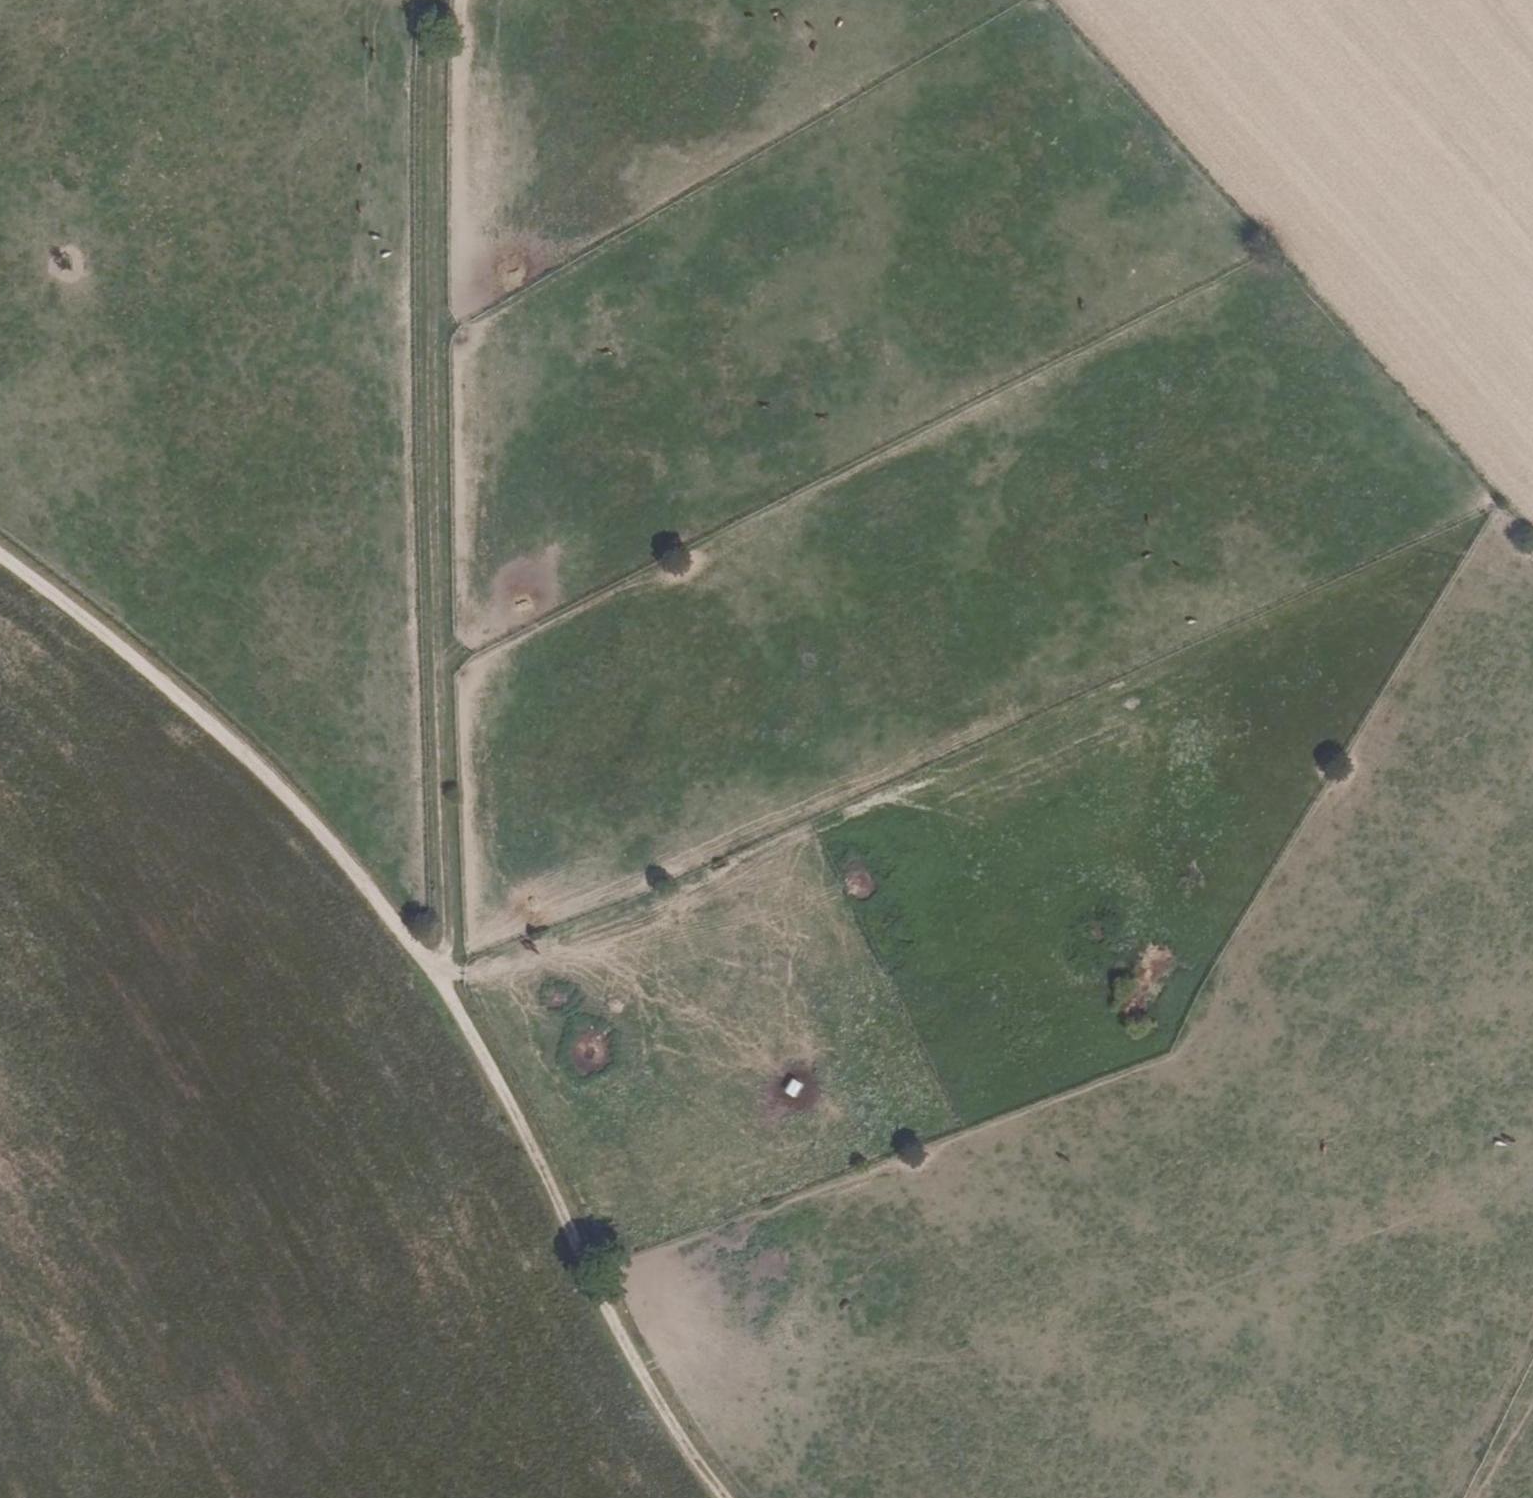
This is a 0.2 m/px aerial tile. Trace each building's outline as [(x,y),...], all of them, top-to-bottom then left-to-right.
[(1118,1017),(1138,1026),(1169,962),(1148,952),(1118,1017)]
